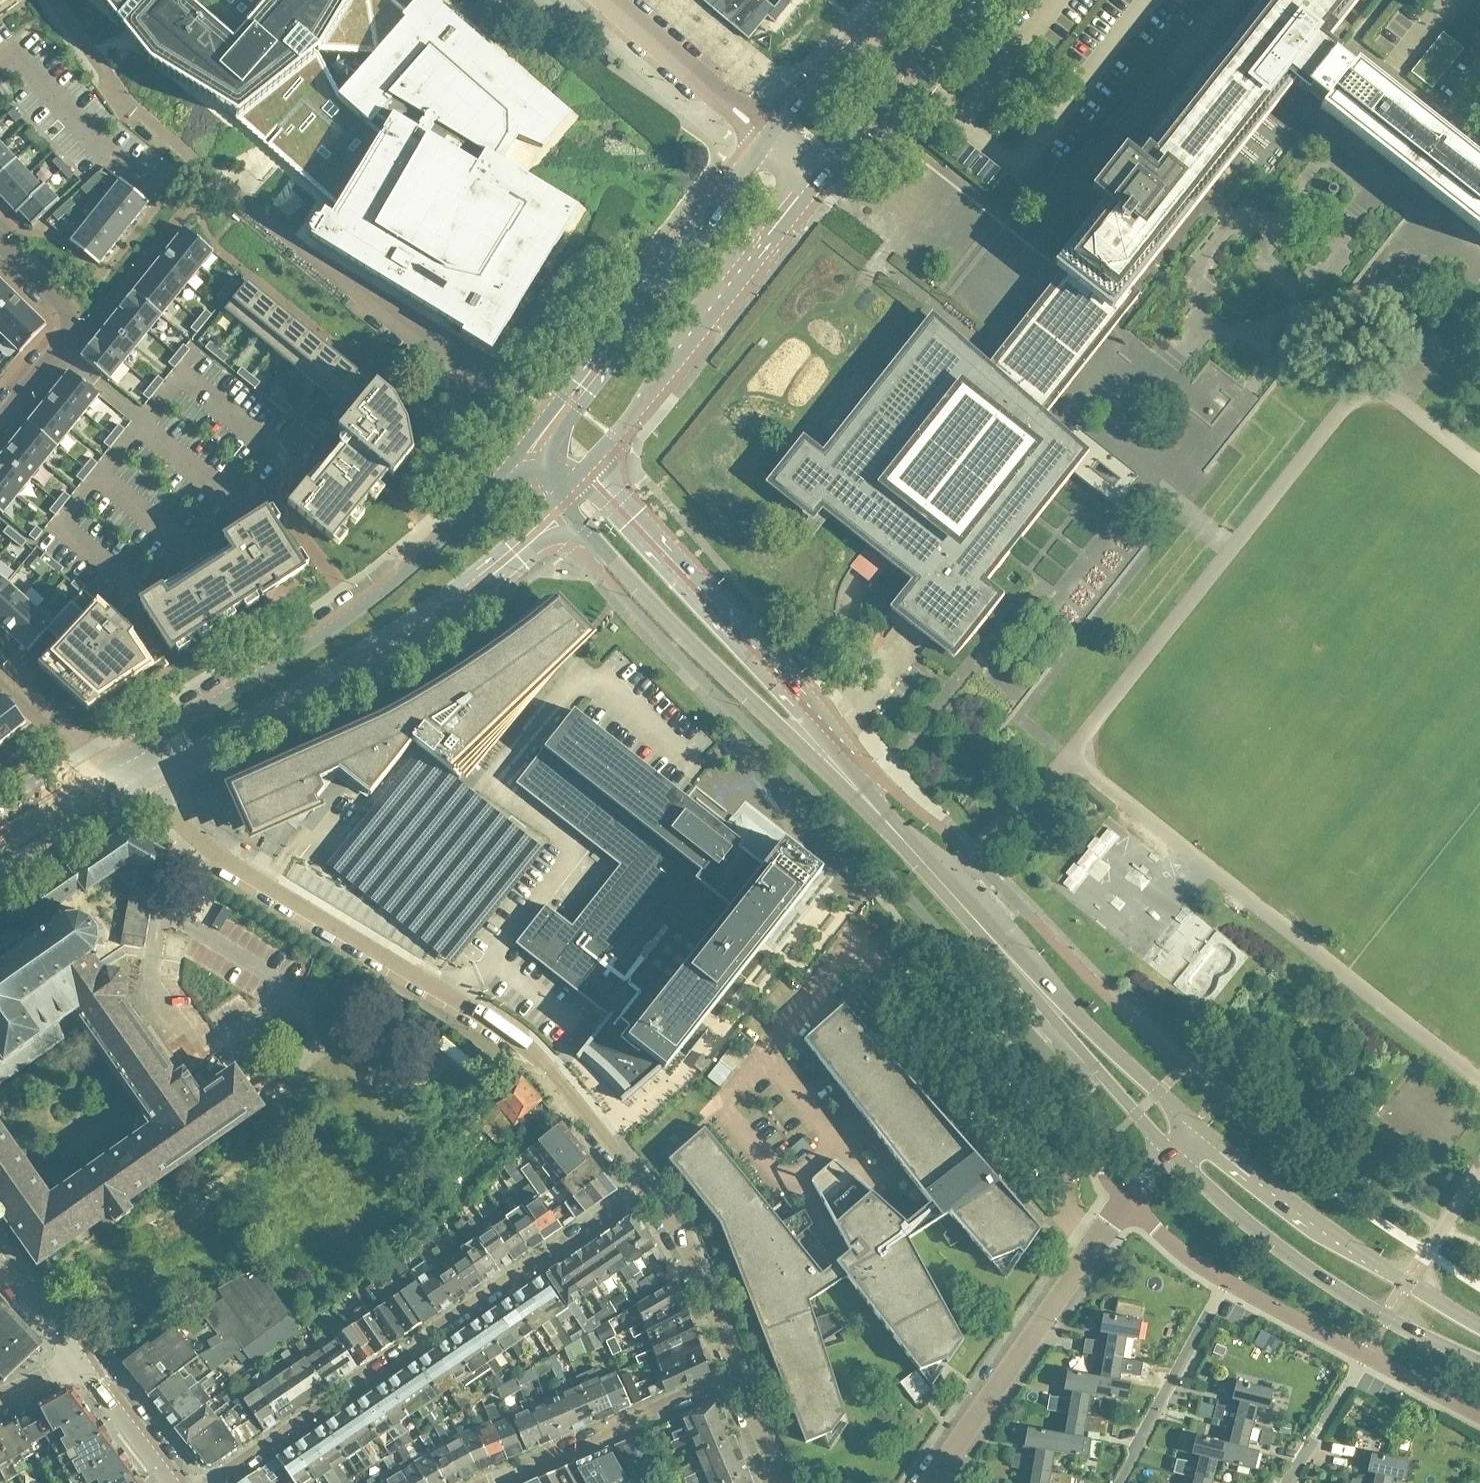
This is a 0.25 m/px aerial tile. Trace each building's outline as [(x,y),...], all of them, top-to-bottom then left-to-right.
[(149,64),(231,114),(337,206),(386,125),(383,123),(377,119),(371,124),(338,95),(345,87),(376,51),(405,19),(401,15),(414,0),(98,0),(149,64)] [(578,208),(503,162),(518,137),(542,148),(558,129),(562,125),(569,118),(568,117),(560,110),(547,98),(435,0),(414,0),(401,15),(405,19),(376,51),(345,87),(338,95),(371,124),(377,119),(383,123),(386,125),(337,206),(332,215),(324,210),(319,218),(314,218),(307,229),(311,234),(310,237),(346,258),(376,277),(430,310),(462,329),(493,348),(516,309),(522,300),(558,241),(560,238),(567,227),(570,221),(578,208)] [(766,0),(702,0),(748,38),(767,16),(775,22),(793,0),(780,0),(774,7),(766,0)] [(1356,62),(1351,68),(1344,62),(1353,51),(1345,44),(1339,51),(1326,41),(1358,0),(1263,0),(1137,159),(1124,149),(1091,191),(1104,202),(1058,261),(1062,271),(1048,288),(989,361),(933,312),(880,377),(879,379),(822,449),(802,434),(764,481),(808,517),(802,525),(800,527),(812,537),(830,514),(866,543),(868,545),(875,549),(890,562),(911,578),(889,606),(902,617),(925,636),(931,640),(953,658),(1004,594),(985,579),(1072,473),(1115,507),(1140,476),(1078,426),(1071,434),(1039,405),(1059,379),(1089,341),(1112,311),(1130,289),(1224,170),(1292,83),(1306,94),(1309,90),(1324,102),(1320,107),(1428,193),(1479,234),(1479,161),(1356,62)] [(1443,32),(1411,72),(1432,89),(1464,49),(1443,32)] [(21,117),(13,108),(7,113),(15,122),(21,117)] [(34,142),(40,137),(31,128),(26,133),(34,142)] [(48,145),(40,137),(34,142),(42,151),(48,145)] [(16,159),(3,145),(0,148),(0,174),(16,159)] [(52,161),(60,170),(66,165),(58,156),(52,161)] [(29,173),(16,159),(0,174),(0,197),(2,199),(29,173)] [(74,173),(66,165),(60,170),(68,179),(74,173)] [(98,172),(89,180),(95,186),(103,178),(98,172)] [(42,187),(41,186),(29,173),(2,199),(16,214),(19,212),(17,210),(42,187)] [(119,179),(106,195),(136,218),(149,202),(119,179)] [(86,194),(95,186),(89,180),(80,188),(86,194)] [(44,184),(41,186),(42,187),(17,210),(19,212),(32,226),(59,200),(44,184)] [(136,218),(106,195),(94,210),(124,233),(136,218)] [(70,198),(61,207),(66,212),(75,204),(70,198)] [(58,220),(66,212),(61,207),(52,215),(58,220)] [(124,233),(94,210),(82,225),(112,248),(124,233)] [(112,248),(82,225),(69,241),(98,265),(112,248)] [(170,244),(199,267),(212,250),(184,227),(170,244)] [(199,267),(170,244),(157,260),(186,283),(199,267)] [(186,283),(157,260),(145,275),(173,299),(186,283)] [(173,299),(145,275),(132,291),(160,315),(173,299)] [(230,292),(238,282),(231,277),(223,287),(230,292)] [(14,294),(0,280),(0,308),(14,294)] [(264,293),(247,280),(224,308),(240,322),(264,293)] [(223,287),(215,296),(222,302),(230,292),(223,287)] [(160,315),(132,291),(119,307),(148,330),(160,315)] [(256,335),(279,306),(264,293),(240,322),(256,335)] [(3,336),(30,309),(14,294),(0,308),(0,333),(3,336)] [(272,348),(295,319),(279,306),(256,335),(272,348)] [(148,330),(119,307),(106,323),(135,346),(148,330)] [(204,324),(212,314),(205,308),(197,318),(204,324)] [(3,336),(19,352),(46,325),(30,309),(3,336)] [(197,318),(189,328),(196,333),(204,324),(197,318)] [(295,319),(272,348),(287,361),(311,332),(295,319)] [(135,346),(106,323),(93,339),(122,362),(135,346)] [(311,332),(287,361),(303,374),(327,345),(311,332)] [(122,362),(93,339),(80,355),(91,365),(108,379),(122,362)] [(204,347),(213,355),(219,348),(209,340),(204,347)] [(182,358),(190,348),(183,343),(175,353),(182,358)] [(319,387),(342,358),(327,345),(303,374),(319,387)] [(213,355),(223,363),(228,356),(219,348),(213,355)] [(175,353),(167,362),(174,368),(182,358),(175,353)] [(342,358),(319,387),(335,400),(358,371),(342,358)] [(235,373),(245,380),(250,374),(241,366),(235,373)] [(54,388),(84,412),(98,394),(80,379),(68,370),(54,388)] [(358,371),(335,400),(350,413),(374,384),(358,371)] [(245,380),(255,388),(260,382),(250,374),(245,380)] [(156,390),(164,380),(158,375),(149,384),(156,390)] [(306,482),(288,504),(333,541),(389,472),(394,476),(398,470),(413,452),(407,424),(394,398),(376,383),(337,431),(348,439),(310,485),(306,482)] [(149,384),(142,394),(148,400),(156,390),(149,384)] [(84,412),(54,388),(41,404),(70,428),(84,412)] [(267,398),(277,406),(282,400),(272,392),(267,398)] [(277,406),(286,414),(292,407),(282,400),(277,406)] [(70,428),(41,404),(27,421),(57,445),(70,428)] [(298,424),(308,432),(314,425),(304,417),(298,424)] [(57,445),(27,421),(13,438),(43,462),(57,445)] [(117,438),(125,429),(118,423),(110,433),(117,438)] [(308,432),(318,440),(323,433),(314,425),(308,432)] [(110,433),(102,443),(109,448),(117,438),(110,433)] [(30,479),(43,462),(13,438),(0,455),(30,479)] [(0,455),(0,483),(16,496),(30,479),(0,455)] [(90,472),(98,462),(91,457),(83,466),(90,472)] [(83,466),(75,476),(82,482),(90,472),(83,466)] [(0,483),(0,512),(2,513),(16,496),(0,483)] [(63,506),(71,496),(64,490),(56,500),(63,506)] [(56,500),(48,510),(55,515),(63,506),(56,500)] [(161,588),(140,601),(171,649),(259,593),(261,597),(264,595),(263,594),(275,587),(275,588),(278,586),(277,585),(282,582),(303,569),(265,510),(223,537),(231,549),(163,592),(161,588)] [(17,533),(7,525),(2,532),(12,539),(17,533)] [(35,526),(28,534),(35,540),(42,531),(35,526)] [(12,539),(21,547),(27,541),(17,533),(12,539)] [(20,567),(26,550),(13,546),(7,563),(20,567)] [(46,554),(38,564),(45,569),(53,559),(46,554)] [(48,567),(58,574),(63,567),(54,560),(48,567)] [(70,584),(80,592),(86,586),(76,578),(70,584)] [(0,586),(0,619),(22,595),(6,581),(5,580),(0,586)] [(109,612),(84,589),(52,623),(47,628),(61,641),(39,664),(88,709),(132,680),(152,666),(131,634),(133,632),(110,611),(109,612)] [(11,636),(12,636),(37,609),(22,595),(0,619),(0,626),(11,636)] [(313,749),(231,787),(253,835),(319,805),(316,799),(323,789),(319,780),(338,770),(370,795),(413,741),(453,772),(588,633),(554,600),(518,628),(497,644),(471,663),(441,682),(414,699),(376,720),(313,749)] [(12,636),(12,637),(27,650),(47,628),(52,623),(37,609),(12,636)] [(25,725),(17,715),(4,699),(3,699),(0,697),(0,746),(10,738),(25,725)] [(763,930),(767,925),(772,929),(782,917),(777,913),(781,907),(790,914),(823,873),(779,838),(778,840),(781,842),(750,881),(737,870),(717,854),(734,834),(732,832),(729,835),(575,713),(578,709),(576,708),(554,736),(554,735),(514,785),(518,787),(520,785),(593,843),(620,864),(571,926),(547,907),(549,904),(547,903),(514,945),(516,946),(518,944),(595,1002),(603,1007),(610,1013),(578,1058),(580,1057),(598,1071),(607,1080),(622,1097),(619,1100),(622,1102),(624,1100),(634,1112),(643,1122),(668,1150),(721,1104),(676,1061),(707,1018),(771,937),(763,930)] [(1100,826),(1052,888),(1151,965),(1158,955),(1136,938),(1141,931),(1130,922),(1135,915),(1105,891),(1114,879),(1133,894),(1145,878),(1117,857),(1126,846),(1100,826)] [(86,891),(129,862),(157,878),(170,855),(169,854),(155,846),(138,837),(123,828),(113,835),(108,838),(57,873),(51,877),(22,897),(36,919),(83,887),(86,891)] [(3,1219),(37,1265),(109,1214),(115,1223),(130,1213),(123,1203),(261,1107),(234,1068),(200,1092),(183,1066),(173,1073),(120,998),(124,996),(127,983),(120,972),(106,969),(102,972),(90,954),(91,954),(96,958),(98,956),(93,952),(97,944),(103,945),(104,943),(97,940),(97,931),(103,930),(101,927),(96,929),(91,922),(95,917),(93,915),(89,919),(80,915),(81,909),(79,909),(78,915),(69,916),(67,910),(64,911),(66,917),(58,923),(54,917),(51,919),(55,925),(43,933),(39,928),(36,930),(40,935),(28,944),(24,938),(23,939),(19,934),(6,935),(0,939),(0,1082),(82,1025),(143,1113),(136,1118),(134,1127),(139,1135),(49,1198),(0,1128),(0,1221),(3,1219)] [(908,1239),(949,1213),(991,1260),(1019,1249),(1023,1254),(1040,1229),(998,1181),(991,1173),(843,1005),(804,1039),(930,1203),(906,1222),(835,1159),(811,1180),(850,1250),(822,1272),(705,1127),(669,1159),(720,1222),(806,1442),(831,1432),(845,1414),(809,1300),(847,1276),(917,1368),(919,1370),(945,1360),(947,1363),(963,1340),(908,1239)] [(731,1043),(707,1075),(720,1085),(744,1054),(731,1043)] [(514,1125),(542,1100),(520,1076),(515,1081),(506,1092),(477,1127),(484,1133),(502,1111),(514,1124),(514,1125)] [(587,1155),(561,1122),(532,1145),(559,1177),(562,1181),(562,1180),(590,1158),(587,1155)] [(802,1136),(787,1150),(798,1162),(813,1149),(802,1136)] [(572,1196),(603,1174),(590,1158),(562,1180),(562,1181),(561,1181),(552,1188),(557,1194),(566,1188),(572,1196)] [(535,1173),(529,1164),(521,1169),(527,1179),(535,1173)] [(451,1168),(445,1175),(452,1182),(458,1176),(451,1168)] [(542,1182),(535,1173),(527,1179),(530,1184),(533,1188),(542,1182)] [(575,1218),(616,1190),(603,1174),(572,1196),(574,1198),(568,1202),(566,1206),(575,1218)] [(548,1192),(542,1182),(533,1188),(540,1197),(548,1192)] [(544,1239),(561,1228),(540,1197),(533,1188),(530,1184),(523,1189),(531,1201),(522,1207),(544,1239)] [(499,1209),(500,1210),(528,1251),(544,1239),(522,1207),(514,1213),(507,1203),(499,1209)] [(513,1261),(528,1251),(500,1210),(494,1214),(501,1224),(492,1230),(513,1261)] [(657,1244),(635,1213),(619,1224),(619,1225),(641,1256),(644,1260),(653,1253),(660,1263),(666,1259),(657,1245),(657,1244)] [(482,1282),(497,1271),(470,1231),(465,1223),(462,1218),(454,1224),(466,1241),(467,1240),(470,1244),(461,1250),(482,1282)] [(470,1231),(497,1271),(513,1261),(492,1230),(484,1236),(472,1218),(465,1223),(470,1231)] [(633,1276),(640,1271),(633,1261),(641,1256),(619,1225),(610,1231),(609,1230),(604,1234),(633,1276)] [(604,1234),(599,1237),(600,1238),(592,1243),(590,1243),(588,1244),(589,1245),(612,1276),(621,1270),(639,1298),(646,1293),(639,1284),(633,1276),(604,1234)] [(612,1276),(589,1245),(580,1251),(580,1250),(575,1254),(602,1293),(607,1290),(602,1282),(612,1276)] [(446,1260),(437,1247),(432,1250),(441,1264),(434,1268),(432,1265),(429,1267),(431,1271),(452,1302),(467,1292),(446,1260)] [(482,1282),(461,1250),(446,1260),(467,1292),(482,1282)] [(602,1293),(575,1254),(571,1256),(572,1257),(561,1264),(582,1296),(591,1290),(604,1309),(595,1315),(600,1322),(614,1313),(602,1293)] [(422,1323),(437,1313),(400,1259),(391,1264),(407,1287),(400,1292),(422,1323)] [(582,1296),(561,1264),(560,1264),(545,1274),(583,1329),(586,1335),(595,1330),(603,1326),(600,1322),(595,1315),(587,1321),(574,1302),(582,1296)] [(301,1330),(254,1267),(142,1336),(147,1343),(121,1362),(134,1379),(141,1373),(149,1382),(144,1389),(148,1394),(183,1367),(190,1361),(199,1356),(211,1371),(241,1349),(254,1365),(301,1330)] [(422,1323),(400,1292),(386,1271),(380,1275),(394,1296),(385,1302),(385,1303),(406,1334),(422,1323)] [(415,1282),(437,1313),(452,1302),(431,1271),(415,1282)] [(659,1285),(653,1275),(639,1284),(646,1293),(659,1285)] [(564,1309),(542,1276),(541,1277),(541,1278),(531,1284),(526,1287),(567,1348),(574,1343),(570,1337),(555,1315),(564,1309)] [(406,1334),(385,1303),(385,1302),(377,1291),(375,1287),(371,1282),(365,1286),(379,1307),(370,1313),(391,1344),(406,1334)] [(644,1319),(682,1300),(674,1282),(638,1304),(642,1313),(644,1319)] [(567,1348),(526,1287),(520,1291),(521,1292),(512,1298),(511,1297),(510,1298),(532,1331),(543,1324),(561,1351),(563,1350),(567,1348)] [(616,1311),(630,1303),(624,1293),(610,1302),(616,1311)] [(500,1306),(499,1305),(495,1308),(524,1352),(527,1357),(533,1353),(530,1349),(532,1348),(524,1336),(532,1331),(510,1298),(509,1299),(500,1306)] [(355,1324),(348,1314),(339,1300),(333,1304),(350,1327),(339,1335),(360,1365),(376,1354),(355,1324)] [(650,1338),(689,1318),(682,1300),(644,1319),(645,1322),(632,1329),(635,1337),(648,1331),(650,1338)] [(353,1310),(348,1314),(355,1324),(376,1354),(391,1344),(370,1313),(363,1303),(353,1310)] [(4,1380),(43,1350),(42,1349),(41,1350),(0,1307),(0,1376),(4,1380)] [(495,1308),(490,1312),(480,1319),(479,1319),(501,1352),(511,1345),(518,1356),(524,1352),(495,1308)] [(1121,1359),(1125,1338),(1134,1339),(1137,1339),(1140,1322),(1134,1321),(1135,1320),(1102,1314),(1099,1333),(1107,1335),(1106,1341),(1097,1341),(1095,1355),(1103,1356),(1121,1359)] [(646,1361),(695,1335),(689,1318),(650,1338),(653,1348),(635,1356),(639,1365),(646,1361)] [(501,1352),(479,1319),(479,1320),(469,1327),(468,1326),(463,1330),(490,1369),(493,1373),(494,1375),(502,1370),(493,1357),(501,1352)] [(609,1321),(603,1326),(595,1330),(602,1345),(606,1343),(615,1339),(617,1338),(609,1321)] [(583,1329),(570,1337),(574,1343),(581,1338),(586,1335),(583,1329)] [(490,1369),(463,1330),(458,1333),(459,1334),(449,1340),(448,1340),(475,1380),(490,1369)] [(341,1378),(357,1368),(336,1337),(328,1342),(321,1332),(313,1337),(320,1348),(341,1378)] [(121,1346),(112,1335),(106,1341),(114,1350),(121,1346)] [(659,1375),(701,1353),(695,1335),(646,1361),(648,1369),(658,1365),(661,1373),(658,1374),(659,1375)] [(341,1378),(320,1348),(312,1353),(302,1339),(295,1344),(297,1347),(300,1351),(305,1358),(325,1389),(341,1378)] [(606,1343),(613,1356),(621,1351),(615,1339),(606,1343)] [(475,1380),(448,1340),(447,1341),(447,1342),(438,1348),(437,1347),(432,1351),(470,1406),(477,1402),(481,1398),(485,1396),(481,1388),(471,1394),(466,1386),(475,1380)] [(325,1389),(305,1358),(300,1351),(292,1357),(287,1349),(280,1354),(290,1368),(310,1399),(325,1389)] [(470,1406),(432,1351),(427,1354),(428,1355),(418,1361),(417,1362),(439,1394),(447,1389),(462,1411),(470,1406)] [(651,1397),(708,1372),(701,1353),(659,1375),(662,1383),(648,1389),(651,1397)] [(1118,1381),(1121,1359),(1103,1356),(1100,1378),(1096,1377),(1093,1396),(1122,1401),(1126,1382),(1118,1381)] [(270,1358),(263,1363),(267,1368),(274,1364),(270,1358)] [(553,1370),(552,1368),(548,1359),(535,1367),(532,1369),(536,1378),(553,1370)] [(417,1362),(416,1362),(416,1363),(407,1369),(407,1368),(401,1372),(423,1404),(439,1394),(417,1362)] [(201,1363),(190,1368),(196,1380),(207,1376),(201,1363)] [(310,1399),(290,1368),(281,1374),(274,1364),(267,1368),(274,1379),(295,1410),(310,1399)] [(596,1421),(579,1386),(571,1391),(565,1378),(564,1378),(558,1365),(552,1368),(553,1370),(560,1386),(579,1429),(580,1429),(579,1428),(582,1427),(582,1428),(584,1427),(583,1426),(596,1421)] [(160,1410),(195,1384),(185,1371),(186,1371),(183,1367),(148,1394),(160,1410)] [(536,1378),(532,1369),(515,1379),(518,1385),(536,1378)] [(631,1406),(616,1371),(615,1371),(603,1376),(600,1369),(595,1372),(613,1414),(616,1412),(616,1413),(618,1412),(618,1411),(631,1406)] [(613,1414),(595,1372),(594,1372),(593,1370),(575,1377),(579,1386),(596,1421),(607,1416),(607,1417),(609,1416),(611,1414),(612,1415),(613,1414)] [(423,1404),(401,1372),(397,1375),(397,1376),(387,1382),(385,1383),(407,1415),(417,1409),(421,1417),(425,1414),(428,1413),(428,1412),(423,1404)] [(635,1383),(630,1372),(622,1375),(627,1387),(635,1383)] [(1086,1416),(1089,1395),(1093,1396),(1096,1377),(1066,1372),(1063,1391),(1071,1392),(1070,1398),(1059,1399),(1057,1413),(1068,1414),(1086,1417),(1086,1416)] [(295,1410),(274,1379),(266,1384),(259,1373),(251,1378),(254,1383),(254,1382),(280,1420),(295,1410)] [(208,1401),(201,1392),(211,1384),(205,1377),(195,1384),(160,1410),(173,1427),(204,1404),(203,1404),(208,1401)] [(520,1389),(518,1385),(515,1379),(509,1383),(502,1387),(499,1389),(502,1396),(520,1389)] [(1269,1408),(1273,1392),(1270,1391),(1270,1390),(1236,1381),(1232,1399),(1241,1401),(1235,1423),(1252,1427),(1257,1406),(1266,1408),(1266,1407),(1269,1408)] [(280,1420),(254,1382),(254,1383),(250,1385),(255,1392),(249,1396),(243,1388),(238,1392),(264,1430),(280,1420)] [(376,1390),(375,1389),(370,1393),(405,1445),(410,1442),(411,1441),(398,1421),(407,1415),(385,1383),(384,1383),(385,1384),(376,1390)] [(642,1401),(635,1384),(627,1388),(635,1404),(643,1401),(642,1401)] [(579,1429),(560,1386),(554,1389),(557,1396),(550,1399),(548,1396),(544,1397),(561,1436),(572,1431),(573,1432),(575,1431),(575,1430),(578,1429),(578,1430),(579,1429)] [(65,1425),(88,1412),(73,1392),(64,1390),(54,1395),(52,1396),(52,1397),(28,1410),(35,1423),(22,1430),(29,1445),(65,1425)] [(238,1402),(230,1391),(219,1400),(223,1405),(227,1410),(238,1402)] [(405,1445),(370,1393),(365,1396),(366,1396),(356,1403),(356,1402),(354,1403),(376,1436),(376,1437),(386,1430),(394,1443),(384,1449),(388,1456),(391,1454),(405,1445)] [(561,1436),(544,1397),(539,1399),(541,1403),(534,1406),(531,1399),(525,1401),(544,1443),(547,1442),(547,1443),(550,1442),(549,1441),(561,1436)] [(726,1419),(718,1400),(680,1416),(684,1428),(672,1433),(675,1440),(678,1439),(678,1438),(726,1419)] [(544,1443),(525,1401),(520,1404),(523,1411),(516,1414),(514,1410),(509,1413),(526,1451),(539,1445),(539,1446),(540,1446),(540,1445),(542,1444),(543,1445),(545,1444),(544,1443)] [(214,1466),(261,1432),(238,1402),(227,1410),(215,1420),(185,1443),(202,1465),(214,1466)] [(522,1452),(506,1415),(503,1417),(504,1421),(502,1422),(494,1402),(485,1406),(484,1409),(490,1421),(505,1459),(522,1452)] [(376,1436),(354,1403),(353,1404),(354,1405),(345,1411),(344,1410),(338,1414),(373,1465),(378,1461),(366,1443),(376,1437),(376,1436)] [(215,1420),(227,1410),(223,1405),(211,1414),(204,1404),(173,1427),(185,1443),(215,1420)] [(43,1464),(43,1465),(104,1432),(94,1419),(88,1412),(65,1425),(29,1445),(31,1448),(34,1454),(41,1466),(43,1464)] [(428,1413),(425,1414),(433,1427),(437,1424),(435,1422),(429,1412),(428,1412),(428,1413)] [(373,1465),(338,1414),(334,1417),(335,1418),(325,1424),(325,1423),(323,1425),(346,1460),(355,1454),(366,1469),(373,1465)] [(1108,1419),(1086,1416),(1086,1417),(1068,1414),(1064,1436),(1060,1435),(1057,1453),(1087,1459),(1090,1441),(1082,1439),(1083,1432),(1105,1433),(1108,1419)] [(15,1417),(14,1416),(12,1418),(13,1418),(1,1424),(0,1424),(0,1444),(16,1474),(28,1468),(23,1460),(34,1454),(31,1448),(29,1445),(22,1430),(15,1417)] [(695,1452),(733,1437),(726,1419),(678,1438),(678,1439),(675,1440),(670,1442),(673,1449),(690,1442),(695,1452)] [(505,1459),(490,1421),(474,1428),(472,1428),(490,1466),(505,1459)] [(1247,1448),(1252,1427),(1235,1423),(1230,1444),(1226,1443),(1221,1462),(1250,1469),(1255,1450),(1247,1448)] [(323,1425),(322,1425),(322,1426),(313,1432),(313,1431),(307,1435),(339,1482),(344,1482),(348,1480),(338,1465),(346,1460),(323,1425)] [(458,1440),(456,1435),(448,1439),(439,1425),(434,1428),(442,1444),(461,1480),(471,1474),(475,1472),(458,1440)] [(490,1466),(472,1428),(464,1432),(462,1428),(456,1431),(458,1434),(456,1435),(458,1440),(475,1472),(490,1466)] [(1269,1446),(1273,1432),(1262,1429),(1259,1443),(1269,1446)] [(1050,1475),(1054,1453),(1057,1453),(1060,1435),(1030,1430),(1027,1448),(1035,1450),(1032,1471),(1050,1475)] [(118,1452),(104,1432),(43,1465),(53,1482),(62,1482),(118,1452)] [(295,1445),(294,1444),(292,1446),(292,1447),(313,1478),(324,1472),(331,1482),(339,1482),(307,1435),(303,1438),(303,1439),(295,1445)] [(1221,1462),(1226,1443),(1197,1436),(1192,1454),(1200,1456),(1198,1463),(1177,1459),(1174,1472),(1194,1478),(1212,1482),(1217,1461),(1221,1462)] [(683,1478),(741,1455),(733,1437),(695,1452),(700,1463),(680,1472),(683,1478)] [(647,1445),(635,1451),(630,1438),(613,1446),(623,1463),(638,1457),(649,1451),(647,1445)] [(426,1450),(417,1455),(410,1442),(405,1445),(415,1460),(413,1461),(415,1463),(426,1482),(444,1482),(428,1452),(426,1450)] [(0,1444),(0,1472),(5,1481),(16,1474),(0,1444)] [(461,1480),(442,1444),(428,1452),(444,1482),(455,1482),(461,1480)] [(292,1447),(282,1453),(276,1457),(276,1458),(282,1466),(292,1481),(293,1482),(307,1482),(313,1478),(292,1447)] [(607,1448),(590,1456),(606,1482),(627,1482),(607,1448)] [(134,1473),(118,1452),(62,1482),(113,1482),(134,1473)] [(1352,1476),(1350,1482),(1391,1482),(1392,1477),(1400,1478),(1404,1478),(1407,1461),(1404,1460),(1404,1459),(1370,1452),(1366,1471),(1375,1473),(1373,1479),(1368,1478),(1352,1476)] [(1021,1470),(1024,1456),(1012,1454),(1010,1468),(1021,1470)] [(709,1482),(723,1482),(749,1473),(741,1455),(683,1478),(685,1482),(698,1482),(707,1479),(709,1482)] [(590,1456),(572,1463),(584,1482),(606,1482),(590,1456)] [(645,1474),(641,1467),(643,1466),(638,1457),(623,1463),(628,1473),(632,1480),(645,1474)] [(265,1476),(282,1466),(276,1458),(238,1482),(270,1482),(265,1476)] [(406,1482),(426,1482),(415,1463),(400,1472),(401,1473),(406,1482)] [(572,1463),(555,1471),(562,1482),(584,1482),(572,1463)] [(401,1473),(400,1472),(396,1465),(383,1473),(385,1478),(388,1482),(406,1482),(401,1473)] [(555,1471),(537,1479),(539,1482),(562,1482),(555,1471)] [(1050,1475),(1032,1471),(1030,1482),(1070,1482),(1071,1478),(1050,1475)] [(134,1473),(113,1482),(141,1482),(134,1473)] [(749,1473),(723,1482),(753,1482),(749,1473)]
